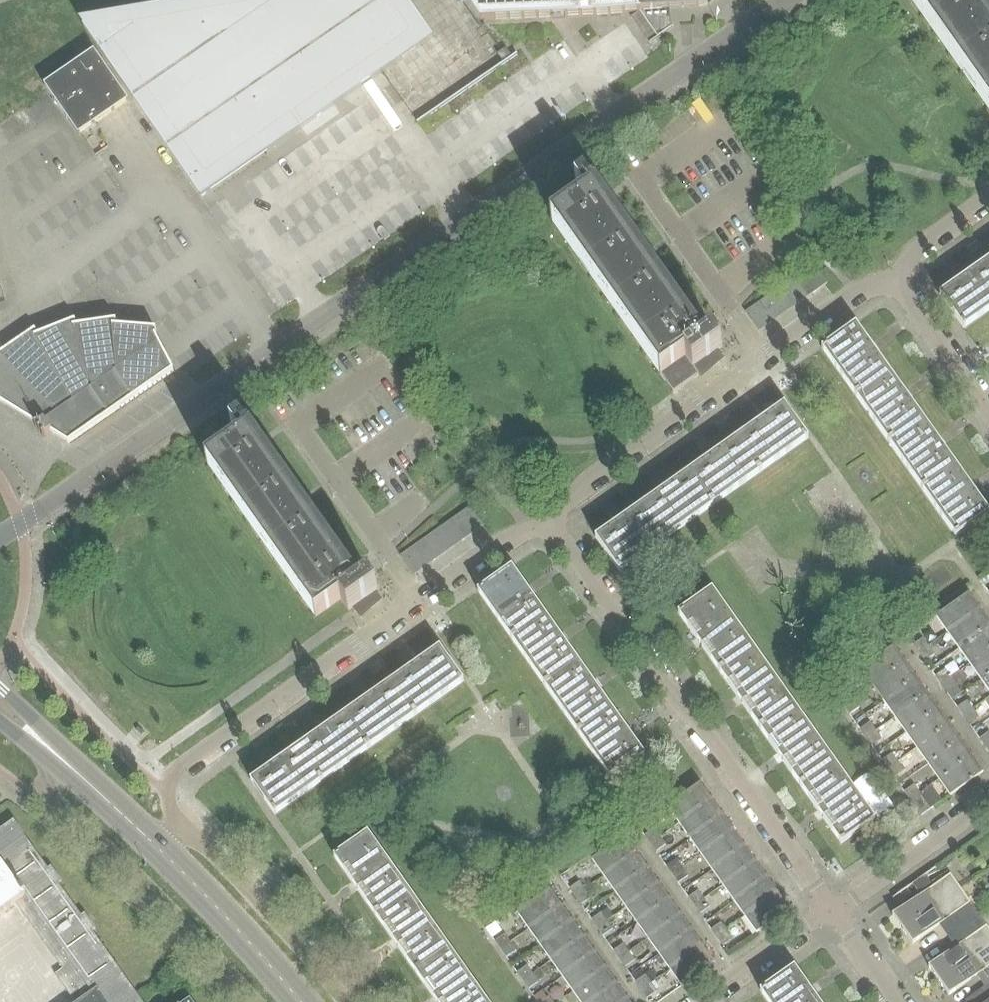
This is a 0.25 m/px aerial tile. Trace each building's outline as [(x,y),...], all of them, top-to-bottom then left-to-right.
[(597,15),(639,12),(651,28),(642,34),(649,43),(649,42),(649,43),(658,37),(673,27),(673,26),(671,28),(671,24),(670,9),(698,6),(702,6),(706,4),(709,2),(712,0),(466,0),(480,20),(597,15)] [(976,0),(910,0),(988,112),(988,19),(976,0)] [(142,159),(141,155),(166,148),(127,14),(105,18),(105,17),(72,24),(0,48),(0,201),(142,159)] [(511,56),(506,48),(497,54),(503,62),(511,56)] [(702,342),(585,176),(575,183),(584,195),(586,198),(552,222),(673,392),(673,393),(699,375),(699,374),(701,373),(704,376),(714,367),(713,366),(718,362),(723,358),(717,351),(723,347),(713,334),(702,342)] [(987,261),(939,294),(963,328),(988,310),(988,265),(987,261)] [(799,283),(808,296),(827,284),(818,271),(800,283),(799,283)] [(808,296),(799,283),(795,277),(784,284),(798,304),(808,296)] [(788,311),(798,304),(784,284),(775,291),(788,311)] [(765,298),(779,317),(788,311),(775,291),(765,298)] [(755,305),(769,324),(779,317),(765,298),(755,305)] [(755,305),(746,311),(759,331),(769,324),(755,305)] [(69,443),(174,371),(161,347),(155,336),(156,329),(117,326),(116,320),(77,326),(75,320),(38,334),(35,329),(2,351),(0,349),(0,401),(38,425),(36,427),(43,438),(50,433),(59,438),(68,443),(69,443)] [(855,395),(889,371),(855,324),(822,348),(855,395)] [(888,442),(922,419),(889,371),(855,395),(888,442)] [(760,471),(807,438),(784,404),(737,438),(760,471)] [(232,424),(243,441),(209,465),(316,617),(341,599),(348,609),(349,611),(354,608),(362,617),(377,604),(382,599),(376,592),(379,590),(370,577),(359,586),(240,418),(240,419),(232,424)] [(922,489),(956,466),(922,419),(888,442),(922,489)] [(690,470),(714,504),(760,471),(737,438),(690,470)] [(956,466),(922,489),(955,537),(988,513),(956,466)] [(663,489),(644,503),(668,537),(691,520),(714,504),(690,470),(671,484),(667,487),(663,489)] [(596,537),(595,537),(619,571),(645,553),(668,537),(644,503),(624,517),(621,519),(617,522),(596,537)] [(473,533),(483,525),(470,506),(459,514),(473,533)] [(450,521),(463,540),(473,533),(459,514),(450,521)] [(454,546),(463,540),(450,521),(440,527),(454,546)] [(431,534),(444,553),(454,546),(440,527),(431,534)] [(421,541),(435,560),(444,553),(431,534),(421,541)] [(425,567),(435,560),(421,541),(412,548),(425,567)] [(401,555),(414,574),(425,567),(412,548),(401,555)] [(510,639),(544,615),(511,568),(477,592),(510,639)] [(719,671),(753,647),(712,589),(678,613),(719,671)] [(936,617),(947,633),(980,610),(969,594),(936,617)] [(958,648),(988,627),(988,623),(980,610),(947,633),(958,648)] [(544,615),(510,639),(544,686),(577,662),(544,615)] [(969,664),(988,650),(988,627),(958,648),(969,664)] [(919,652),(929,646),(923,638),(914,644),(919,652)] [(929,646),(919,652),(925,660),(934,654),(929,646)] [(793,704),(753,647),(719,671),(759,728),(793,704)] [(861,670),(872,686),(905,663),(894,647),(861,670)] [(392,681),(416,715),(463,682),(439,648),(392,681)] [(980,680),(988,674),(988,650),(969,664),(980,680)] [(577,662),(544,686),(577,733),(611,709),(577,662)] [(872,686),(883,701),(916,678),(905,663),(872,686)] [(942,684),(951,677),(945,669),(936,675),(942,684)] [(988,692),(988,674),(980,680),(988,692)] [(951,677),(942,684),(948,692),(957,685),(951,677)] [(883,701),(894,717),(927,694),(916,678),(883,701)] [(345,714),(368,748),(416,715),(392,681),(345,714)] [(839,697),(845,705),(854,699),(848,690),(839,697)] [(894,717),(905,733),(938,710),(927,694),(894,717)] [(859,695),(854,699),(860,708),(866,704),(859,695)] [(860,708),(854,699),(845,705),(851,714),(860,708)] [(964,715),(973,708),(967,700),(958,707),(964,715)] [(793,704),(759,728),(777,753),(779,757),(782,760),(793,775),(800,785),(833,761),(813,733),(793,704)] [(973,708),(964,715),(970,723),(979,717),(973,708)] [(611,709),(577,733),(611,780),(644,756),(611,709)] [(905,733),(916,748),(949,725),(938,710),(905,733)] [(298,747),(321,781),(368,748),(345,714),(298,747)] [(867,736),(876,730),(870,722),(861,728),(867,736)] [(916,748),(927,764),(960,741),(949,725),(916,748)] [(876,730),(867,736),(873,745),(882,738),(876,730)] [(988,744),(988,732),(981,738),(986,746),(988,744)] [(927,764),(938,780),(971,756),(960,741),(927,764)] [(321,781),(298,747),(251,781),(274,814),(321,781)] [(889,768),(898,761),(892,753),(883,760),(889,768)] [(938,780),(950,796),(983,773),(971,756),(938,780)] [(833,761),(800,785),(809,798),(817,810),(820,814),(823,818),(841,844),(853,835),(874,820),(854,790),(833,761)] [(898,761),(889,768),(895,776),(904,769),(898,761)] [(699,784),(667,807),(679,824),(712,801),(699,784)] [(911,799),(920,792),(915,785),(906,791),(911,799)] [(920,792),(911,799),(922,815),(931,809),(920,792)] [(690,840),(723,817),(712,801),(679,824),(690,840)] [(701,856),(734,833),(723,817),(690,840),(701,856)] [(16,903),(29,922),(63,969),(55,975),(66,990),(70,997),(78,991),(84,998),(79,1001),(142,1001),(115,964),(114,964),(91,932),(95,929),(85,914),(81,917),(58,884),(62,881),(52,867),(47,870),(14,822),(0,831),(0,914),(16,903)] [(643,836),(649,844),(659,836),(653,828),(643,836)] [(374,914),(408,891),(367,833),(334,857),(374,914)] [(713,871),(745,848),(734,833),(701,856),(713,871)] [(665,845),(659,836),(649,844),(655,852),(665,845)] [(624,837),(592,860),(603,876),(636,853),(624,837)] [(723,885),(755,862),(745,848),(713,871),(723,885)] [(614,892),(647,869),(636,853),(603,876),(614,892)] [(672,875),(682,868),(676,859),(666,866),(672,875)] [(734,901),(766,878),(755,862),(723,885),(734,901)] [(682,868),(672,875),(677,883),(687,876),(682,868)] [(625,908),(658,884),(647,869),(614,892),(625,908)] [(892,915),(902,929),(960,888),(950,874),(892,915)] [(931,884),(925,876),(913,884),(918,892),(931,884)] [(745,917),(777,894),(766,878),(734,901),(745,917)] [(569,888),(575,896),(584,889),(578,881),(569,888)] [(637,923),(669,900),(658,884),(625,908),(637,923)] [(960,888),(902,929),(912,944),(940,924),(943,927),(948,935),(978,914),(970,903),(960,888)] [(584,889),(575,896),(581,904),(590,898),(584,889)] [(528,929),(561,906),(550,890),(517,913),(528,929)] [(415,972),(449,948),(408,891),(374,914),(415,972)] [(694,906),(704,899),(698,891),(688,897),(694,906)] [(756,933),(789,910),(777,894),(745,917),(756,933)] [(704,899),(694,906),(700,914),(709,907),(704,899)] [(647,939),(680,916),(669,900),(637,923),(647,939)] [(539,945),(572,922),(561,906),(528,929),(539,945)] [(597,928),(607,921),(601,912),(591,919),(597,928)] [(988,945),(988,929),(986,925),(978,914),(948,935),(954,943),(956,946),(928,966),(938,981),(988,945)] [(659,954),(691,931),(680,916),(647,939),(659,954)] [(612,929),(607,921),(597,928),(603,936),(612,929)] [(550,961),(583,937),(572,922),(539,945),(550,961)] [(710,929),(716,937),(726,930),(720,922),(710,929)] [(726,930),(716,937),(722,945),(732,938),(726,930)] [(670,970),(702,947),(691,931),(659,954),(670,970)] [(501,948),(511,941),(505,933),(496,940),(501,948)] [(561,976),(594,953),(583,937),(550,961),(561,976)] [(517,950),(511,941),(501,948),(507,956),(517,950)] [(620,959),(629,952),(623,944),(614,950),(620,959)] [(938,981),(948,995),(976,975),(979,979),(984,987),(988,984),(988,945),(938,981)] [(681,986),(714,963),(702,947),(670,970),(681,986)] [(449,948),(415,972),(436,1001),(487,1001),(449,948)] [(635,960),(629,952),(620,959),(626,967),(635,960)] [(572,992),(605,969),(594,953),(561,976),(572,992)] [(524,980),(533,973),(527,965),(517,971),(524,980)] [(760,991),(768,1001),(818,1001),(815,997),(812,992),(809,988),(798,973),(794,967),(760,991)] [(616,984),(605,969),(572,992),(580,1001),(591,1001),(616,984)] [(539,981),(533,973),(524,980),(529,988),(539,981)] [(642,990),(651,983),(645,975),(636,981),(642,990)] [(657,991),(651,983),(642,990),(648,998),(657,991)] [(627,1000),(616,984),(591,1001),(624,1001),(627,1000)]
